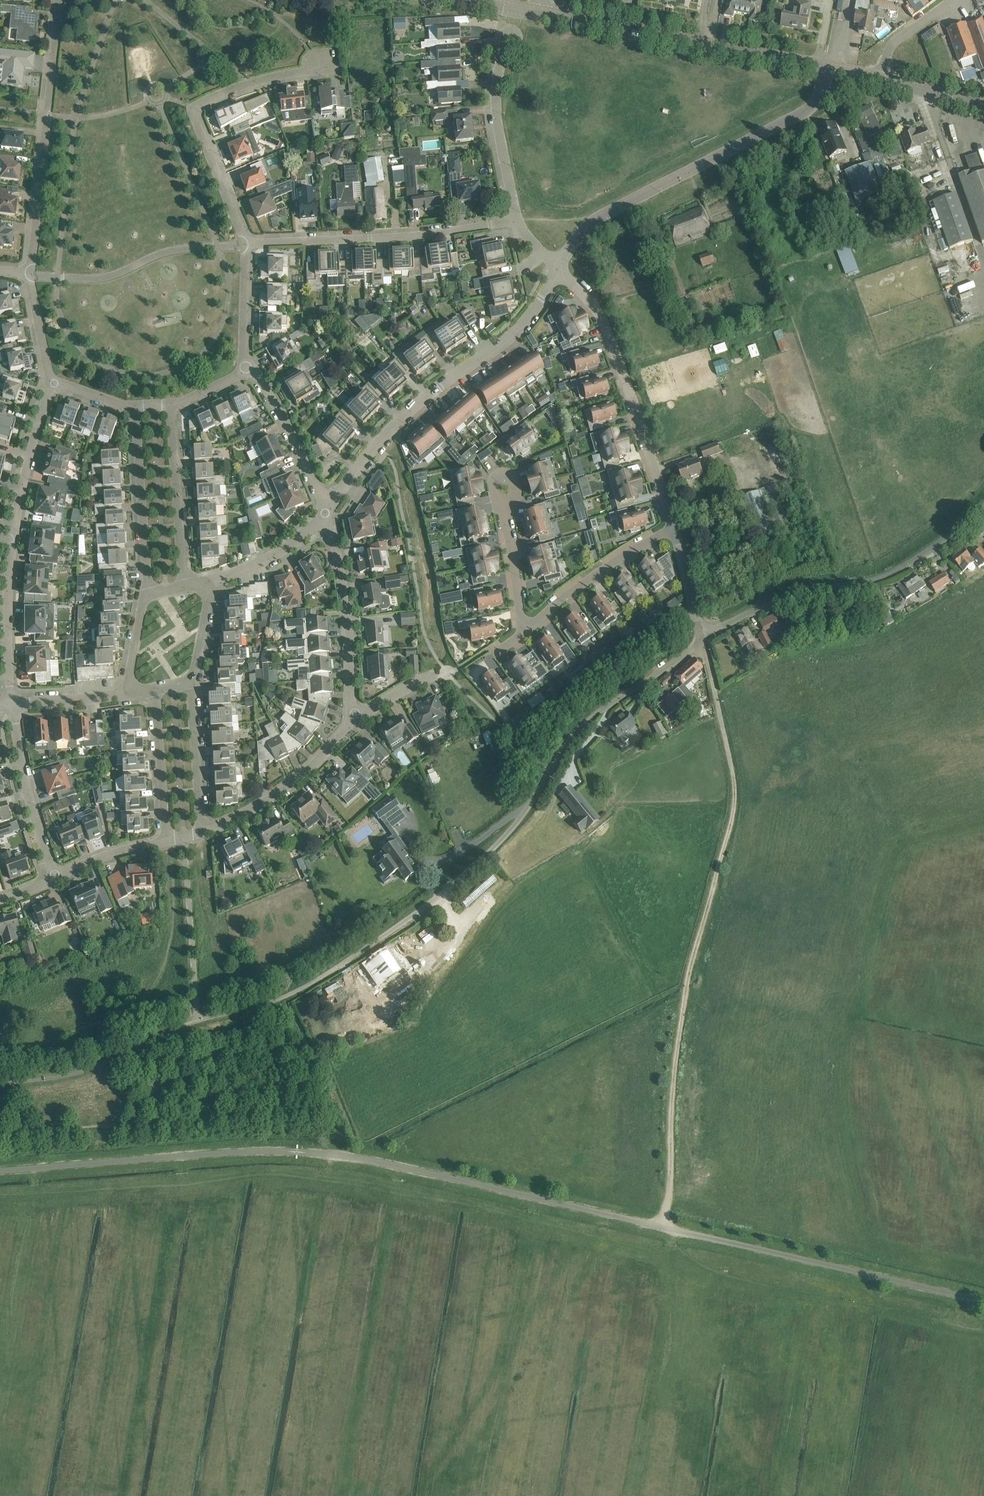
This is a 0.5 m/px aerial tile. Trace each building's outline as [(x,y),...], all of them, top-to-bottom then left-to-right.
[(726,4),(724,15),(733,17),(734,12),(750,15),(749,20),(758,22),(762,0),(723,0),(722,3),(726,4)] [(807,27),(809,19),(808,19),(811,3),(795,0),(792,16),(783,14),(781,26),(801,30),(801,26),(807,27)] [(867,13),(870,2),(861,0),(857,0),(854,12),(856,13),(854,24),(860,25),(859,33),(872,35),(873,29),(879,30),(881,29),(882,20),(875,19),(875,15),(867,13)] [(911,4),(917,13),(928,4),(924,0),(916,0),(911,4)] [(25,8),(16,7),(1,5),(0,13),(11,14),(10,28),(18,29),(17,41),(19,41),(29,42),(29,40),(36,40),(37,29),(35,28),(36,24),(37,24),(38,15),(25,14),(25,8)] [(437,40),(455,39),(460,39),(459,27),(456,27),(455,24),(454,18),(425,20),(425,27),(436,26),(437,40)] [(982,18),(966,23),(947,29),(959,62),(978,55),(983,69),(983,24),(982,18)] [(404,19),(394,19),(394,29),(405,29),(404,19)] [(438,61),(455,60),(460,60),(460,48),(456,48),(456,45),(455,45),(455,39),(437,40),(425,41),(426,48),(437,47),(438,61)] [(24,53),(0,51),(0,65),(4,65),(2,84),(22,86),(24,68),(32,68),(34,54),(24,53)] [(455,60),(438,61),(426,62),(426,68),(437,68),(438,82),(456,81),(461,81),(460,69),(457,69),(456,66),(455,60)] [(456,88),(456,81),(438,82),(426,83),(427,90),(438,89),(439,104),(461,102),(460,90),(457,90),(457,87),(456,88)] [(320,98),(317,98),(318,104),(320,103),(321,115),(337,113),(337,114),(345,113),(344,110),(351,109),(349,97),(343,98),(343,92),(334,93),(334,94),(330,94),(330,88),(319,89),(320,98)] [(304,106),(304,104),(303,94),(295,95),(295,92),(287,93),(287,96),(279,97),(281,113),(289,112),(290,122),(311,120),(312,122),(310,106),(304,106)] [(250,114),(270,102),(267,95),(215,115),(221,129),(229,126),(230,129),(229,130),(253,120),(250,114)] [(870,137),(882,131),(869,105),(856,112),(868,135),(869,138),(870,137)] [(375,111),(366,111),(366,121),(375,121),(375,111)] [(431,112),(432,121),(448,120),(447,111),(431,112)] [(456,142),(464,141),(473,140),(471,116),(453,118),(456,142)] [(276,121),(264,126),(264,128),(279,134),(281,133),(276,121)] [(406,122),(398,123),(398,131),(406,130),(406,122)] [(826,148),(830,158),(846,151),(842,141),(835,123),(818,130),(826,148)] [(350,127),(343,136),(343,139),(355,138),(353,127),(350,127)] [(920,145),(931,141),(926,129),(916,133),(915,130),(900,135),(907,152),(921,147),(920,145)] [(1,142),(1,148),(12,149),(14,151),(18,150),(22,150),(22,145),(23,145),(24,144),(24,143),(24,141),(24,140),(23,139),(23,135),(15,134),(15,131),(0,130),(0,142),(1,142)] [(258,154),(255,144),(252,138),(254,138),(250,130),(244,132),(235,136),(237,143),(228,147),(235,163),(258,154)] [(875,147),(870,137),(869,138),(868,135),(859,140),(863,152),(878,147),(877,146),(875,147)] [(411,149),(399,150),(400,158),(403,158),(412,157),(411,149)] [(314,153),(306,154),(307,163),(315,163),(314,153)] [(322,165),(330,161),(327,154),(319,157),(322,165)] [(0,175),(0,179),(9,180),(19,181),(19,179),(21,178),(21,174),(20,173),(20,165),(14,165),(9,164),(10,158),(0,157),(0,175)] [(386,218),(386,208),(384,208),(382,188),(377,188),(376,182),(384,181),(380,158),(364,161),(367,183),(365,184),(365,189),(367,220),(386,218)] [(406,182),(405,166),(404,158),(392,160),(394,183),(406,182)] [(448,159),(449,174),(461,174),(460,158),(448,159)] [(246,192),(255,188),(265,184),(262,176),(267,175),(262,162),(259,163),(250,167),(253,174),(241,178),(246,192)] [(834,162),(828,164),(833,176),(839,173),(834,162)] [(881,193),(870,163),(845,172),(856,202),(881,193)] [(409,166),(405,166),(406,182),(406,189),(406,193),(416,191),(414,165),(409,166)] [(331,201),(330,202),(331,211),(331,212),(337,212),(337,213),(338,216),(354,215),(353,199),(352,189),(351,184),(358,183),(357,167),(344,168),(345,184),(335,185),(335,190),(336,200),(331,201)] [(983,243),(983,173),(973,177),(971,171),(958,176),(982,244),(983,243)] [(840,203),(830,176),(808,185),(819,212),(840,203)] [(316,218),(315,200),(314,189),(298,191),(297,180),(296,180),(292,181),(291,181),(291,182),(292,192),(293,203),(299,203),(300,219),(316,218)] [(273,195),(251,204),(257,219),(274,212),(269,201),(292,192),(291,182),(271,190),(273,195)] [(459,203),(481,199),(478,183),(456,187),(459,203)] [(15,216),(15,214),(17,213),(17,208),(16,206),(17,200),(11,199),(7,199),(3,198),(4,190),(0,190),(0,214),(15,216)] [(956,193),(933,201),(950,249),(973,241),(956,193)] [(417,197),(407,199),(407,200),(408,203),(412,203),(413,210),(425,208),(425,210),(434,209),(433,207),(440,206),(439,194),(417,197)] [(492,197),(493,204),(501,203),(499,196),(492,197)] [(710,230),(705,217),(702,208),(688,213),(668,221),(676,241),(685,239),(684,236),(691,234),(692,237),(710,230)] [(2,249),(3,246),(11,247),(12,244),(14,243),(14,238),(12,237),(13,234),(4,233),(5,228),(1,228),(1,221),(2,221),(0,220),(0,248),(2,249)] [(489,238),(475,241),(470,242),(472,250),(476,253),(482,252),(484,259),(503,255),(501,243),(490,245),(489,238)] [(850,245),(837,250),(847,275),(859,270),(850,245)] [(449,247),(437,248),(441,273),(459,271),(457,256),(450,257),(449,247)] [(420,262),(421,276),(433,275),(432,269),(439,268),(440,274),(441,273),(437,248),(424,250),(426,261),(420,262)] [(421,276),(420,262),(413,262),(413,251),(401,252),(401,272),(409,272),(409,277),(421,276)] [(382,263),(383,278),(394,277),(394,272),(401,272),(401,252),(388,252),(389,263),(382,263)] [(345,265),(346,280),(352,279),(352,274),(364,273),(363,253),(351,254),(351,265),(345,265)] [(363,253),(364,273),(372,273),(373,286),(383,285),(383,278),(382,263),(376,264),(376,253),(363,253)] [(702,265),(715,261),(712,253),(700,257),(702,265)] [(346,280),(345,265),(339,265),(339,254),(326,255),(327,275),(328,287),(345,286),(345,280),(346,280)] [(288,268),(288,265),(288,255),(269,255),(269,265),(261,264),(260,277),(269,278),(269,276),(282,276),(282,268),(288,268)] [(327,275),(326,255),(314,255),(314,266),(306,267),(307,287),(320,286),(320,275),(327,275)] [(483,278),(497,275),(495,269),(506,267),(503,255),(484,259),(486,270),(481,271),(483,278)] [(490,287),(492,295),(511,291),(509,279),(498,281),(497,275),(483,278),(473,280),(475,286),(474,286),(475,291),(490,287)] [(288,284),(278,284),(268,284),(268,293),(260,293),(260,306),(268,307),(268,305),(281,305),(281,297),(287,297),(288,284)] [(2,314),(12,312),(12,314),(20,312),(18,300),(10,301),(8,291),(0,293),(0,314),(2,314)] [(514,303),(511,291),(492,295),(494,307),(489,308),(491,318),(505,315),(503,305),(514,303)] [(560,297),(555,304),(560,307),(565,300),(560,297)] [(476,321),(471,312),(469,309),(461,314),(463,317),(469,326),(476,321)] [(564,310),(548,318),(551,324),(555,322),(560,332),(583,321),(579,313),(577,314),(575,311),(566,316),(564,310)] [(259,322),(259,335),(267,335),(267,333),(273,333),(272,341),(276,341),(280,338),(280,334),(281,326),(287,326),(287,313),(277,313),(267,313),(267,323),(264,322),(259,322)] [(445,330),(456,347),(466,340),(461,331),(466,327),(458,315),(452,319),(455,324),(446,330),(445,330)] [(368,316),(361,317),(370,328),(375,324),(368,316)] [(360,317),(355,322),(365,334),(370,329),(360,317)] [(8,342),(17,340),(18,342),(26,341),(23,328),(16,329),(14,320),(0,323),(0,336),(3,335),(5,343),(8,342)] [(587,329),(583,321),(560,332),(565,342),(560,344),(563,350),(579,343),(577,338),(586,333),(584,330),(587,329)] [(443,325),(426,336),(435,348),(440,344),(446,353),(456,347),(445,330),(446,330),(443,325)] [(325,328),(321,333),(327,338),(331,332),(325,328)] [(295,332),(295,333),(298,338),(304,334),(303,333),(301,330),(300,329),(298,331),(295,332)] [(783,330),(774,333),(782,352),(790,349),(783,330)] [(407,343),(408,344),(426,368),(436,360),(429,352),(435,348),(426,336),(423,331),(407,343)] [(271,357),(270,358),(277,369),(284,365),(283,363),(292,358),(294,357),(290,350),(296,347),(292,341),(289,336),(281,340),(272,345),(277,354),(275,355),(271,357)] [(416,375),(426,368),(408,344),(407,344),(392,355),(405,371),(410,366),(416,375)] [(3,351),(0,352),(3,365),(9,363),(10,371),(13,371),(23,369),(23,371),(32,369),(29,356),(23,357),(22,358),(20,348),(13,349),(3,351)] [(578,350),(561,355),(563,361),(568,360),(571,372),(575,371),(576,372),(597,367),(596,364),(599,363),(597,354),(594,355),(593,353),(580,356),(578,350)] [(321,351),(315,354),(319,360),(324,357),(321,351)] [(522,358),(536,380),(545,373),(533,354),(529,357),(527,354),(522,358)] [(400,375),(405,371),(392,355),(392,356),(395,359),(386,367),(390,371),(385,376),(398,391),(407,383),(400,375)] [(283,382),(290,393),(307,383),(312,379),(308,372),(316,368),(310,358),(302,364),(298,366),(289,371),(293,377),(283,382)] [(518,364),(514,366),(524,381),(528,387),(537,381),(536,380),(522,358),(516,361),(518,364)] [(509,366),(503,369),(504,370),(515,387),(524,381),(514,366),(514,365),(510,368),(509,366)] [(498,377),(496,378),(506,393),(505,393),(508,397),(509,397),(518,391),(515,387),(504,370),(498,373),(499,375),(500,375),(500,376),(498,377)] [(372,380),(367,385),(377,395),(381,391),(389,399),(398,391),(385,376),(380,371),(371,379),(372,380)] [(12,378),(3,376),(2,378),(0,385),(0,388),(5,390),(3,397),(15,401),(14,403),(22,406),(26,393),(19,391),(22,381),(12,378)] [(497,399),(506,393),(496,378),(496,377),(492,379),(491,377),(485,381),(487,383),(497,399)] [(588,377),(571,382),(573,388),(578,387),(581,399),(585,398),(586,399),(607,393),(606,391),(609,390),(606,381),(603,382),(603,379),(589,383),(588,377)] [(482,387),(478,390),(478,391),(483,398),(481,400),(486,407),(486,408),(489,412),(500,404),(497,399),(496,398),(495,395),(485,381),(480,385),(482,387)] [(307,383),(290,393),(296,404),(305,398),(309,404),(321,396),(317,390),(315,386),(310,389),(307,383)] [(565,383),(558,385),(561,394),(568,392),(565,383)] [(372,400),(377,395),(367,385),(361,390),(365,394),(357,402),(371,416),(380,407),(372,400)] [(233,403),(239,416),(257,407),(252,394),(243,399),(239,392),(230,397),(233,403)] [(463,396),(458,400),(468,411),(471,415),(475,420),(485,411),(478,401),(476,403),(469,395),(465,398),(463,396)] [(537,402),(541,407),(549,401),(546,396),(537,402)] [(212,405),(215,412),(221,424),(239,416),(233,403),(225,407),(221,400),(212,405)] [(468,411),(458,400),(453,404),(455,407),(452,409),(464,423),(463,423),(467,427),(475,420),(471,415),(468,411)] [(340,412),(351,422),(355,417),(363,425),(371,416),(357,402),(349,411),(345,407),(340,412)] [(73,426),(77,414),(80,406),(70,403),(67,410),(58,407),(52,425),(64,429),(65,424),(72,426),(73,426)] [(585,412),(591,431),(603,428),(601,422),(614,418),(613,416),(616,415),(614,406),(611,407),(610,404),(585,412)] [(196,418),(189,422),(189,432),(200,427),(201,430),(203,433),(205,432),(210,430),(210,429),(212,429),(221,424),(215,412),(207,416),(206,414),(203,409),(194,414),(196,418)] [(447,410),(442,414),(445,418),(447,421),(455,430),(463,423),(464,423),(452,409),(449,412),(447,410)] [(12,433),(15,422),(2,418),(4,411),(0,410),(0,430),(12,433)] [(86,417),(77,414),(73,426),(72,426),(70,431),(82,436),(84,431),(92,433),(96,420),(99,413),(89,410),(86,417)] [(551,410),(546,413),(550,419),(554,415),(551,410)] [(339,421),(331,431),(347,443),(355,434),(346,427),(351,422),(340,412),(335,418),(339,421)] [(445,418),(442,414),(437,418),(439,421),(435,424),(447,437),(455,430),(447,421),(445,418)] [(96,420),(92,433),(110,440),(118,420),(107,416),(105,423),(96,420)] [(262,429),(259,422),(246,429),(247,431),(249,435),(262,429)] [(518,436),(507,444),(509,446),(506,448),(512,456),(514,454),(516,456),(521,452),(522,455),(530,449),(528,447),(533,443),(532,442),(536,440),(529,430),(530,430),(525,424),(515,431),(518,436)] [(505,425),(500,429),(500,430),(502,432),(503,434),(505,432),(507,431),(508,430),(505,425)] [(421,427),(415,433),(432,452),(445,441),(436,432),(433,435),(426,427),(423,430),(421,427)] [(9,445),(12,433),(0,430),(0,442),(9,445)] [(566,439),(577,437),(576,430),(565,431),(566,439)] [(600,451),(625,444),(622,436),(619,437),(619,434),(611,436),(609,430),(591,436),(592,442),(597,441),(600,451)] [(247,431),(241,433),(244,439),(248,437),(249,436),(249,435),(247,431)] [(256,458),(279,448),(274,437),(268,440),(266,436),(263,438),(260,431),(249,436),(248,437),(251,444),(250,445),(252,448),(256,458)] [(347,443),(331,431),(324,439),(320,436),(318,435),(315,439),(316,441),(315,442),(311,444),(313,447),(317,445),(323,459),(329,452),(327,450),(331,446),(339,453),(347,443)] [(432,452),(415,433),(409,438),(411,441),(408,443),(414,451),(410,455),(418,464),(432,452)] [(625,444),(600,451),(605,469),(617,465),(615,460),(625,457),(624,454),(627,453),(625,446),(625,444)] [(427,465),(445,449),(441,445),(423,461),(427,465)] [(720,453),(717,445),(702,450),(704,458),(720,453)] [(194,456),(195,468),(212,466),(213,467),(223,466),(222,456),(212,457),(211,446),(191,448),(191,457),(194,456)] [(43,463),(67,469),(68,463),(75,462),(78,453),(63,448),(62,455),(49,452),(48,453),(47,455),(46,457),(45,459),(44,461),(43,463)] [(266,479),(276,474),(279,472),(277,467),(280,465),(278,462),(284,459),(279,448),(256,458),(261,469),(266,467),(266,468),(266,467),(268,471),(263,473),(263,474),(261,475),(264,480),(266,479)] [(489,449),(477,457),(481,463),(492,454),(489,449)] [(92,475),(102,475),(102,474),(120,473),(119,462),(122,461),(121,452),(118,453),(113,453),(101,454),(101,465),(91,465),(92,475)] [(551,453),(539,458),(540,462),(553,459),(551,453)] [(458,455),(454,459),(459,465),(466,464),(458,455)] [(411,468),(416,464),(411,459),(407,463),(411,468)] [(683,482),(693,479),(703,475),(697,459),(678,466),(683,482)] [(554,478),(549,461),(537,464),(539,470),(529,473),(530,476),(527,477),(529,485),(554,478)] [(67,488),(69,488),(71,478),(65,475),(67,469),(43,463),(43,465),(43,467),(43,469),(43,471),(43,473),(43,475),(56,478),(54,485),(67,488)] [(213,477),(213,467),(212,466),(195,468),(192,468),(193,476),(195,476),(196,488),(214,486),(214,487),(224,486),(223,476),(213,477)] [(612,488),(613,492),(622,490),(625,489),(638,485),(635,477),(632,477),(632,474),(622,477),(619,467),(607,471),(612,488)] [(582,468),(575,470),(577,478),(584,476),(582,468)] [(479,484),(478,475),(475,476),(474,473),(464,475),(463,469),(451,472),(454,489),(479,484)] [(378,471),(373,479),(382,485),(385,480),(382,471),(381,471),(378,471)] [(781,485),(789,479),(782,471),(774,477),(781,485)] [(123,472),(120,473),(102,474),(102,475),(103,485),(91,485),(91,495),(104,494),(103,494),(121,493),(120,482),(123,481),(123,472)] [(426,473),(414,476),(415,482),(423,481),(427,480),(426,473)] [(273,500),(279,497),(298,489),(292,475),(279,481),(276,474),(266,479),(264,480),(261,481),(261,484),(266,494),(270,495),(271,495),(273,500)] [(559,496),(554,478),(529,485),(532,494),(535,493),(535,496),(545,493),(547,499),(559,496)] [(586,478),(578,480),(580,489),(588,487),(586,478)] [(481,493),(479,484),(454,489),(458,507),(473,504),(471,498),(479,496),(478,493),(481,493)] [(757,541),(793,528),(777,484),(740,497),(757,541)] [(36,501),(59,506),(61,498),(65,499),(67,488),(54,485),(53,492),(41,490),(41,489),(40,489),(40,493),(38,493),(36,501)] [(622,490),(613,492),(618,510),(632,505),(631,500),(638,498),(637,495),(640,494),(638,487),(638,485),(625,489),(622,490)] [(196,488),(193,488),(194,496),(197,496),(197,498),(198,508),(215,506),(215,507),(226,506),(225,496),(221,496),(220,486),(214,487),(214,486),(196,488)] [(304,504),(298,489),(279,497),(283,506),(276,512),(284,522),(294,514),(291,509),(304,504)] [(103,494),(104,494),(104,504),(94,505),(95,515),(105,514),(123,513),(122,501),(125,501),(124,492),(121,493),(103,494)] [(384,504),(380,500),(371,495),(363,508),(361,507),(356,515),(357,515),(353,521),(349,521),(353,541),(373,537),(369,518),(375,517),(376,517),(384,504)] [(42,523),(60,526),(62,515),(58,514),(59,506),(36,501),(34,510),(36,511),(35,515),(36,515),(36,514),(44,516),(42,523)] [(574,505),(577,513),(583,511),(581,503),(574,505)] [(549,521),(544,504),(532,507),(533,513),(523,516),(524,519),(522,520),(524,528),(549,521)] [(198,516),(199,527),(217,526),(217,527),(227,526),(226,516),(216,517),(215,507),(215,506),(198,508),(195,508),(196,516),(198,516)] [(487,523),(486,515),(483,516),(482,512),(472,514),(471,508),(456,511),(457,518),(460,517),(462,528),(487,523)] [(645,514),(642,514),(641,512),(628,516),(626,510),(609,515),(611,521),(616,520),(619,532),(624,530),(624,532),(630,530),(631,533),(640,530),(639,527),(645,526),(644,523),(647,522),(645,514)] [(583,511),(577,513),(579,522),(586,520),(583,511)] [(96,535),(97,535),(106,534),(124,532),(123,521),(126,521),(125,512),(123,513),(105,514),(106,524),(96,525),(96,535)] [(554,539),(549,521),(524,528),(526,536),(529,536),(530,539),(540,536),(542,542),(554,539)] [(30,541),(53,544),(54,534),(61,535),(62,526),(60,526),(42,523),(41,529),(33,528),(32,533),(31,533),(30,541)] [(250,524),(253,539),(254,540),(262,538),(258,523),(250,524)] [(489,531),(487,523),(462,528),(464,540),(460,541),(461,547),(476,544),(475,538),(487,535),(486,532),(489,531)] [(198,548),(218,546),(228,546),(228,536),(218,537),(217,527),(217,526),(199,527),(196,528),(197,536),(200,536),(201,547),(198,548)] [(106,534),(97,535),(98,545),(97,545),(98,555),(100,555),(108,554),(125,552),(125,541),(127,541),(127,532),(124,532),(106,534)] [(976,537),(972,532),(962,540),(966,545),(976,537)] [(235,538),(235,545),(247,544),(246,537),(235,538)] [(256,551),(254,540),(253,539),(247,540),(249,553),(256,551)] [(37,563),(53,564),(57,565),(59,552),(52,552),(53,544),(30,541),(28,550),(30,550),(29,555),(38,556),(37,563)] [(360,573),(370,571),(371,571),(371,573),(383,570),(381,558),(387,557),(384,543),(371,546),(373,552),(359,555),(360,559),(357,560),(360,573)] [(556,549),(554,543),(539,547),(541,553),(531,555),(532,558),(529,559),(532,568),(556,561),(553,550),(556,549)] [(218,546),(198,548),(198,556),(201,556),(201,559),(202,569),(220,565),(220,567),(225,566),(226,566),(225,556),(219,557),(219,555),(218,547),(228,546),(218,546)] [(478,548),(466,550),(470,568),(495,563),(493,554),(490,554),(489,551),(479,553),(478,548)] [(980,548),(973,554),(975,557),(972,559),(964,550),(954,558),(960,566),(964,571),(967,568),(969,570),(971,572),(973,571),(975,570),(976,568),(975,566),(973,563),(974,562),(980,569),(983,565),(983,552),(980,548)] [(108,554),(100,555),(101,565),(98,565),(99,575),(126,573),(127,573),(126,561),(129,561),(128,552),(125,552),(108,554)] [(653,586),(656,590),(674,577),(668,554),(658,561),(659,563),(655,566),(651,561),(649,562),(647,560),(640,565),(641,567),(639,569),(652,587),(653,586)] [(315,558),(313,559),(312,557),(299,565),(306,575),(299,579),(304,587),(304,596),(315,590),(314,588),(317,586),(320,586),(324,584),(325,582),(322,577),(324,577),(317,566),(320,565),(320,563),(318,559),(315,558)] [(561,578),(556,561),(532,568),(534,577),(537,576),(538,579),(545,576),(547,582),(561,578)] [(25,582),(47,583),(48,575),(52,575),(53,564),(37,563),(36,569),(26,568),(25,582)] [(497,571),(495,563),(470,568),(473,585),(486,583),(484,577),(494,575),(494,572),(497,571)] [(127,588),(126,573),(99,575),(99,580),(100,582),(101,584),(103,586),(105,586),(106,586),(107,593),(122,592),(125,592),(124,588),(127,588)] [(912,595),(926,585),(922,580),(920,581),(915,574),(903,582),(897,586),(897,587),(898,586),(906,599),(912,595)] [(937,595),(951,584),(943,574),(929,584),(937,595)] [(385,579),(386,589),(400,587),(398,576),(385,579)] [(622,605),(628,601),(632,606),(647,595),(640,585),(635,588),(627,577),(625,578),(624,576),(616,581),(618,584),(616,585),(620,591),(615,594),(622,605)] [(301,604),(301,600),(299,591),(292,592),(289,577),(276,580),(279,599),(286,598),(287,602),(292,606),(301,604)] [(47,593),(47,583),(25,582),(24,595),(34,595),(34,602),(50,603),(51,593),(47,593)] [(76,590),(76,595),(85,594),(85,584),(76,584),(76,585),(76,590)] [(384,596),(380,597),(378,586),(362,588),(364,599),(362,599),(364,608),(378,606),(379,609),(382,611),(388,610),(390,607),(389,597),(384,596)] [(246,599),(249,599),(249,588),(248,588),(241,589),(242,599),(246,599)] [(244,611),(247,611),(246,599),(242,599),(241,589),(241,591),(228,594),(229,600),(226,600),(227,609),(229,609),(230,612),(244,611)] [(482,589),(470,591),(474,610),(478,609),(479,610),(500,606),(499,603),(502,603),(500,594),(497,594),(497,592),(483,595),(482,589)] [(104,593),(105,605),(120,604),(120,605),(123,604),(122,601),(125,600),(125,592),(122,592),(107,593),(104,593)] [(448,594),(440,596),(442,604),(450,602),(448,594)] [(607,626),(616,619),(615,617),(621,613),(614,603),(609,606),(602,597),(600,598),(599,596),(591,601),(593,604),(591,605),(598,616),(594,620),(601,630),(607,626)] [(24,615),(24,622),(44,622),(44,615),(53,615),(53,603),(50,603),(34,602),(34,609),(25,609),(25,614),(24,615)] [(102,605),(103,617),(118,616),(118,617),(121,617),(120,613),(123,612),(123,604),(120,605),(120,604),(105,605),(102,605)] [(876,611),(886,627),(896,621),(887,605),(876,611)] [(305,609),(296,610),(297,620),(298,620),(305,619),(306,619),(305,609)] [(659,610),(654,613),(658,620),(663,616),(659,610)] [(245,623),(244,611),(230,612),(224,612),(225,621),(227,621),(228,624),(242,623),(243,624),(245,623)] [(310,611),(306,612),(307,619),(316,619),(316,615),(311,615),(310,611)] [(415,626),(414,613),(400,614),(401,627),(415,626)] [(589,623),(584,626),(577,615),(574,616),(573,614),(565,619),(567,621),(565,623),(569,629),(564,632),(572,643),(576,640),(577,641),(578,640),(581,644),(597,633),(589,623)] [(780,624),(778,621),(774,614),(762,622),(765,629),(766,631),(780,624)] [(121,625),(121,617),(118,617),(118,616),(103,617),(100,617),(101,629),(116,628),(116,629),(119,629),(118,625),(121,625)] [(285,642),(329,638),(327,638),(326,628),(329,628),(328,618),(316,619),(307,619),(306,619),(305,619),(298,620),(297,620),(284,621),(285,630),(296,629),(296,628),(306,628),(306,633),(304,635),(302,636),(302,640),(285,641),(285,642)] [(475,620),(458,623),(460,630),(469,628),(472,641),(493,637),(493,634),(495,634),(494,625),(491,625),(490,623),(477,625),(475,620)] [(44,629),(44,622),(24,622),(24,629),(25,630),(25,635),(35,635),(35,642),(53,642),(53,629),(44,629)] [(243,635),(243,624),(242,623),(228,624),(222,624),(223,633),(226,633),(226,636),(241,635),(241,636),(243,635)] [(368,645),(378,644),(383,644),(382,624),(365,625),(366,632),(367,632),(368,645)] [(119,637),(119,629),(116,629),(116,628),(101,629),(98,630),(99,641),(114,640),(114,641),(117,641),(117,637),(119,637)] [(624,632),(627,638),(636,634),(634,628),(624,632)] [(754,642),(752,637),(747,628),(736,634),(743,648),(745,646),(751,657),(759,653),(759,651),(761,650),(757,640),(754,642)] [(765,648),(771,646),(765,633),(759,635),(765,648)] [(224,645),(224,648),(239,647),(239,648),(241,648),(241,636),(241,635),(226,636),(220,636),(221,645),(224,645)] [(544,654),(541,656),(546,664),(549,662),(550,665),(552,664),(554,668),(564,661),(567,665),(575,660),(565,645),(558,650),(551,639),(548,640),(547,637),(539,643),(541,645),(538,646),(544,654)] [(330,648),(329,638),(285,642),(286,650),(297,650),(297,649),(298,649),(299,656),(303,656),(304,660),(287,662),(331,659),(331,658),(328,659),(327,649),(330,648)] [(96,642),(97,654),(112,653),(115,653),(115,649),(117,649),(117,641),(114,641),(114,640),(99,641),(96,642)] [(27,663),(50,661),(45,662),(45,655),(49,654),(49,643),(37,644),(37,650),(26,651),(27,663)] [(239,650),(239,648),(239,647),(224,648),(218,649),(219,657),(222,657),(222,660),(237,659),(237,660),(246,659),(246,650),(239,650)] [(416,649),(406,649),(406,657),(409,657),(416,656),(416,649)] [(95,666),(101,666),(107,666),(108,678),(114,677),(113,662),(115,661),(115,653),(112,653),(97,654),(94,654),(95,666)] [(417,656),(416,656),(409,657),(411,674),(419,674),(417,656)] [(389,665),(387,665),(386,657),(368,658),(369,667),(371,667),(372,681),(388,680),(387,672),(390,672),(391,670),(391,666),(389,665)] [(513,665),(510,667),(524,687),(525,686),(527,688),(547,673),(540,663),(530,670),(522,659),(520,660),(518,658),(511,663),(513,665)] [(688,691),(704,678),(701,675),(705,671),(702,668),(693,658),(674,675),(688,691)] [(220,669),(220,673),(235,672),(238,672),(237,660),(237,659),(222,660),(216,661),(217,670),(220,669)] [(331,659),(287,662),(288,671),(299,670),(299,669),(301,669),(301,677),(305,676),(305,681),(296,681),(296,682),(332,679),(330,679),(329,669),(332,669),(331,659)] [(51,682),(50,661),(27,663),(28,675),(35,674),(36,683),(51,682)] [(583,666),(577,670),(580,675),(586,671),(583,666)] [(242,672),(238,672),(235,672),(220,673),(214,673),(215,682),(218,682),(218,685),(213,685),(218,685),(234,684),(236,684),(235,677),(242,677),(242,672)] [(498,702),(508,695),(510,699),(514,696),(517,694),(518,693),(508,679),(501,684),(493,673),(491,674),(489,672),(482,677),(483,679),(481,681),(494,699),(495,698),(498,702)] [(294,698),(328,710),(329,710),(326,709),(329,700),(331,699),(330,689),(333,689),(332,679),(296,682),(297,691),(308,690),(308,689),(310,688),(311,701),(310,703),(294,698)] [(209,706),(217,706),(230,705),(230,704),(230,697),(235,696),(234,684),(218,685),(213,685),(213,686),(215,686),(216,695),(208,695),(209,706)] [(672,694),(662,702),(669,709),(672,713),(677,709),(681,705),(687,700),(678,689),(672,694)] [(270,692),(267,696),(272,701),(276,697),(270,692)] [(420,713),(414,716),(418,725),(423,734),(438,727),(435,720),(445,715),(440,705),(435,696),(416,705),(420,713)] [(286,713),(313,737),(311,735),(318,728),(319,728),(323,719),(325,720),(328,710),(294,698),(291,707),(302,710),(302,709),(304,710),(300,722),(298,724),(286,713)] [(527,702),(532,709),(538,705),(533,698),(527,702)] [(236,704),(230,704),(230,705),(217,706),(217,715),(210,715),(211,726),(218,726),(232,725),(231,717),(237,716),(236,704)] [(120,733),(134,732),(141,731),(140,721),(133,721),(132,711),(118,712),(120,732),(120,733)] [(636,725),(626,711),(608,725),(618,738),(636,725)] [(272,723),(289,756),(288,753),(296,749),(298,750),(304,743),(307,745),(313,737),(286,713),(280,720),(285,724),(280,729),(285,734),(282,737),(280,738),(273,723),(272,723)] [(386,725),(379,730),(381,733),(380,734),(384,739),(385,739),(390,746),(402,738),(407,744),(407,745),(418,737),(409,724),(404,727),(402,725),(397,717),(389,722),(390,724),(388,725),(387,725),(386,725)] [(661,738),(670,733),(662,720),(653,726),(661,738)] [(97,740),(96,734),(88,735),(87,721),(75,722),(76,736),(76,742),(83,742),(85,747),(97,747),(97,740)] [(54,723),(55,737),(56,744),(68,743),(69,749),(77,748),(76,742),(76,736),(68,736),(67,722),(54,723)] [(280,761),(289,756),(272,723),(264,727),(269,738),(270,737),(271,739),(260,744),(258,745),(257,743),(258,761),(268,761),(269,763),(278,758),(280,761)] [(57,750),(56,744),(55,737),(47,738),(46,724),(34,725),(34,728),(30,729),(33,738),(34,737),(35,745),(47,744),(48,751),(49,751),(56,750),(57,750)] [(233,744),(232,725),(218,726),(219,735),(211,735),(212,746),(220,745),(233,744)] [(121,745),(121,752),(121,753),(135,752),(143,751),(142,740),(134,741),(134,732),(120,733),(120,732),(115,733),(115,745),(121,745)] [(356,749),(350,755),(352,757),(351,758),(356,763),(357,762),(363,769),(373,759),(375,758),(381,764),(389,756),(385,751),(378,744),(373,749),(365,739),(359,745),(360,746),(356,749)] [(235,764),(233,744),(220,745),(220,755),(213,755),(213,766),(221,765),(235,764)] [(122,765),(123,773),(137,772),(144,771),(143,760),(136,761),(135,752),(121,753),(121,752),(116,753),(117,765),(122,765)] [(46,785),(71,777),(65,778),(64,773),(69,770),(66,760),(54,763),(54,764),(55,764),(56,768),(50,770),(50,772),(43,774),(46,785)] [(240,763),(235,764),(221,765),(222,775),(214,775),(215,786),(222,785),(236,784),(236,776),(241,776),(240,763)] [(360,778),(358,776),(351,768),(344,775),(339,769),(327,781),(341,797),(354,786),(352,784),(360,778)] [(124,793),(138,792),(146,791),(145,780),(137,781),(137,772),(123,773),(124,792),(124,793)] [(367,773),(363,778),(368,782),(372,778),(367,773)] [(71,777),(46,785),(49,795),(57,793),(57,794),(62,793),(64,799),(76,794),(71,777)] [(242,783),(236,784),(222,785),(223,794),(216,795),(216,806),(238,804),(237,796),(242,796),(242,783)] [(599,820),(570,785),(558,795),(577,818),(572,822),(581,833),(586,829),(587,830),(599,820)] [(92,789),(96,805),(103,804),(99,787),(92,789)] [(374,802),(381,795),(378,791),(370,799),(374,802)] [(125,805),(126,812),(126,813),(140,812),(147,811),(146,800),(139,801),(138,792),(124,793),(124,792),(119,792),(120,805),(125,805)] [(301,801),(291,809),(292,810),(291,813),(293,815),(295,817),(297,817),(302,823),(315,813),(317,812),(328,826),(336,819),(322,800),(316,804),(314,801),(308,793),(300,799),(301,801)] [(77,796),(69,798),(71,806),(79,803),(77,796)] [(392,797),(373,811),(379,819),(382,822),(385,820),(385,819),(399,810),(399,809),(400,810),(397,806),(398,805),(392,797)] [(67,798),(59,801),(62,809),(70,806),(67,798)] [(10,820),(6,804),(0,805),(0,823),(10,820)] [(101,824),(99,814),(98,809),(92,812),(91,810),(89,809),(87,810),(85,811),(84,812),(85,814),(86,818),(81,820),(90,841),(94,839),(96,840),(98,839),(100,838),(101,837),(104,835),(99,824),(101,824)] [(140,821),(140,812),(126,813),(126,812),(120,812),(121,825),(127,825),(127,833),(149,831),(148,820),(140,821)] [(83,834),(78,823),(75,814),(67,817),(69,824),(56,829),(58,833),(56,833),(59,841),(61,840),(64,849),(79,843),(76,837),(83,834)] [(294,835),(292,830),(287,822),(280,826),(276,819),(269,823),(268,821),(262,824),(263,826),(257,830),(266,845),(280,837),(283,842),(294,835)] [(0,829),(0,837),(12,833),(9,825),(0,829)] [(383,861),(377,866),(384,876),(380,878),(384,884),(386,882),(391,879),(389,877),(392,875),(398,871),(405,881),(417,872),(413,866),(410,862),(410,861),(410,862),(407,858),(407,857),(404,854),(404,853),(403,853),(408,850),(401,841),(400,841),(397,837),(395,835),(395,836),(388,841),(387,841),(390,845),(383,851),(388,857),(384,860),(384,859),(382,861),(383,861)] [(226,847),(220,849),(224,857),(222,858),(224,863),(224,874),(225,874),(225,873),(232,872),(233,874),(235,873),(234,871),(242,867),(243,869),(252,864),(257,874),(266,870),(256,851),(252,842),(243,847),(239,840),(230,845),(229,843),(230,843),(229,842),(224,844),(225,845),(226,847)] [(22,854),(14,857),(12,852),(3,855),(4,860),(4,861),(10,879),(14,878),(13,876),(28,871),(27,867),(28,865),(27,861),(24,860),(22,854)] [(134,889),(142,889),(152,888),(151,878),(149,878),(149,866),(125,868),(126,874),(119,876),(118,875),(108,879),(117,901),(127,897),(126,895),(134,892),(134,889)] [(79,912),(82,917),(99,910),(101,914),(111,909),(102,889),(96,892),(92,882),(84,885),(83,884),(82,885),(83,887),(79,888),(78,887),(77,887),(77,888),(69,892),(79,912)] [(35,913),(33,914),(36,921),(38,920),(41,926),(57,920),(59,926),(71,922),(68,915),(64,906),(57,908),(53,899),(33,908),(35,912),(35,913)] [(154,911),(139,915),(142,925),(156,922),(154,911)] [(17,925),(14,915),(6,917),(6,916),(0,918),(0,936),(2,935),(4,944),(17,941),(14,932),(19,931),(17,925)] [(36,956),(33,945),(31,940),(22,942),(27,959),(36,956)] [(80,945),(78,948),(80,952),(87,950),(84,943),(80,945)] [(408,970),(395,950),(385,957),(381,951),(360,966),(364,971),(356,976),(369,996),(408,970)] [(420,962),(430,970),(439,959),(428,950),(425,954),(426,955),(420,962)] [(338,984),(329,990),(332,996),(342,990),(338,984)]
